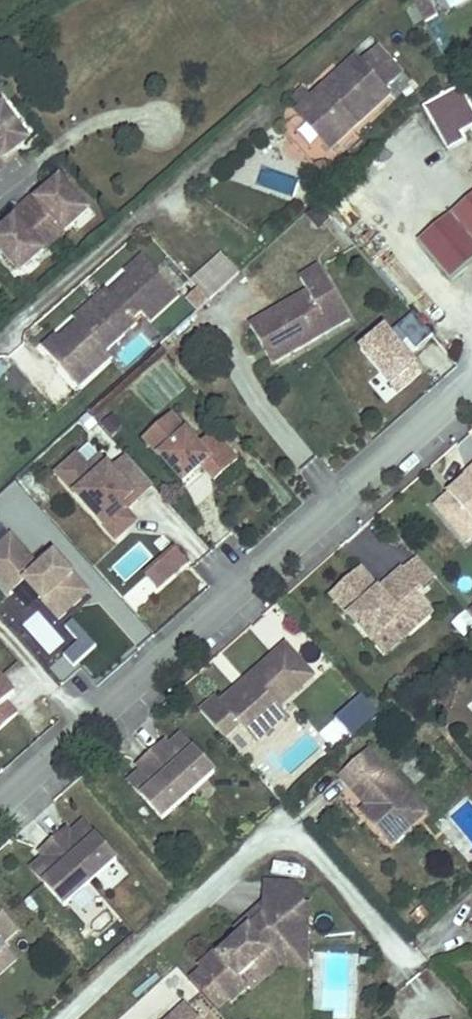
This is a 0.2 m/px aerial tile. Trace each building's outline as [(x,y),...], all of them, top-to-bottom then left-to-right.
[(439,13),(431,0),(412,0),(410,2),(422,22),(439,13)] [(362,61),(386,88),(402,74),(377,47),(362,61)] [(358,56),(299,110),(332,148),(353,129),(392,94),(386,88),(362,61),(358,56)] [(448,150),(467,139),(471,147),(471,146),(471,106),(455,76),(423,105),(448,150)] [(8,163),(6,159),(17,151),(30,141),(7,111),(0,116),(0,169),(8,163)] [(17,151),(6,159),(8,163),(20,155),(17,151)] [(0,233),(0,249),(17,268),(31,256),(35,260),(75,224),(72,220),(86,208),(61,180),(48,190),(38,200),(35,196),(12,217),(15,220),(5,229),(0,233)] [(447,205),(471,234),(471,184),(447,205)] [(45,187),(35,196),(38,200),(48,190),(45,187)] [(471,249),(471,238),(445,206),(414,232),(446,271),(471,249)] [(89,212),(86,208),(72,220),(75,224),(89,212)] [(12,217),(1,226),(5,229),(15,220),(12,217)] [(192,277),(211,298),(241,272),(222,251),(192,277)] [(31,256),(17,268),(21,272),(35,260),(31,256)] [(56,335),(43,347),(69,376),(101,348),(106,353),(138,324),(134,320),(142,313),(151,322),(179,296),(143,256),(125,272),(128,276),(110,293),(107,289),(74,318),(78,322),(59,339),(56,335)] [(350,318),(321,266),(301,278),(309,292),(251,325),(262,345),(283,333),(293,351),(350,318)] [(411,316),(402,334),(427,347),(436,329),(411,316)] [(389,323),(358,348),(377,373),(367,381),(384,402),(426,369),(389,323)] [(273,363),(293,351),(283,333),(262,345),(273,363)] [(101,348),(69,376),(79,388),(111,359),(106,353),(101,348)] [(8,372),(0,360),(0,377),(8,372)] [(170,414),(144,438),(183,482),(202,466),(215,481),(238,461),(213,432),(198,445),(170,414)] [(77,456),(57,473),(105,527),(125,510),(121,505),(133,495),(137,499),(153,485),(127,455),(111,469),(101,457),(88,468),(77,456)] [(464,478),(466,481),(437,506),(468,541),(471,538),(471,471),(464,478)] [(137,499),(133,495),(121,505),(125,510),(137,499)] [(135,521),(125,510),(105,527),(116,539),(135,521)] [(11,596),(26,583),(59,621),(82,601),(77,595),(84,589),(55,556),(40,569),(0,524),(0,584),(11,596)] [(127,580),(154,554),(140,541),(114,566),(127,580)] [(177,549),(164,560),(176,573),(188,562),(177,549)] [(436,579),(418,557),(403,570),(422,591),(436,579)] [(146,576),(158,589),(176,573),(164,560),(146,576)] [(361,570),(331,596),(372,643),(401,618),(413,631),(434,613),(418,595),(422,591),(403,570),(380,591),(375,596),(370,590),(375,586),(361,570)] [(380,591),(375,586),(370,590),(375,596),(380,591)] [(111,588),(97,603),(141,646),(155,631),(111,588)] [(77,595),(82,601),(89,594),(84,589),(77,595)] [(471,631),(471,616),(468,610),(451,620),(462,637),(471,631)] [(41,618),(31,628),(46,642),(56,632),(41,618)] [(413,631),(401,618),(372,643),(384,657),(413,631)] [(74,622),(66,628),(79,643),(87,637),(74,622)] [(96,647),(87,637),(79,643),(64,656),(74,667),(96,647)] [(314,680),(288,649),(249,682),(253,687),(241,697),(237,692),(222,705),(217,699),(201,712),(224,739),(239,726),(245,733),(257,723),(267,734),(287,717),(279,709),(314,680)] [(17,715),(7,703),(10,700),(6,695),(11,691),(0,679),(0,731),(17,715)] [(253,687),(249,682),(237,692),(241,697),(253,687)] [(11,691),(6,695),(10,700),(15,696),(11,691)] [(257,723),(245,733),(255,745),(267,734),(257,723)] [(168,748),(172,753),(185,741),(181,737),(168,748)] [(141,772),(145,776),(132,788),(161,821),(214,774),(185,741),(172,753),(168,748),(164,743),(137,767),(141,772)] [(426,813),(369,750),(340,775),(366,805),(374,814),(368,820),(390,845),(426,813)] [(132,788),(145,776),(141,772),(128,783),(132,788)] [(374,814),(366,805),(360,811),(368,820),(374,814)] [(83,823),(71,834),(75,839),(87,828),(83,823)] [(64,907),(116,860),(87,828),(75,839),(71,834),(67,830),(40,854),(44,858),(48,863),(35,874),(64,907)] [(44,858),(31,870),(35,874),(48,863),(44,858)] [(289,883),(264,882),(264,897),(304,899),(289,883)] [(443,896),(437,889),(426,899),(432,906),(443,896)] [(215,951),(198,967),(201,969),(228,999),(230,1002),(247,986),(239,977),(251,966),(268,950),(306,952),(307,927),(303,927),(304,899),(264,897),(263,925),(253,933),(248,928),(219,955),(215,951)] [(0,911),(0,955),(6,949),(2,945),(18,931),(0,911)] [(6,949),(0,955),(0,975),(16,961),(6,949)] [(268,950),(251,966),(261,977),(274,965),(305,967),(306,952),(268,950)] [(201,969),(190,979),(217,1009),(228,999),(201,969)] [(187,1006),(173,1018),(199,1018),(187,1006)]
